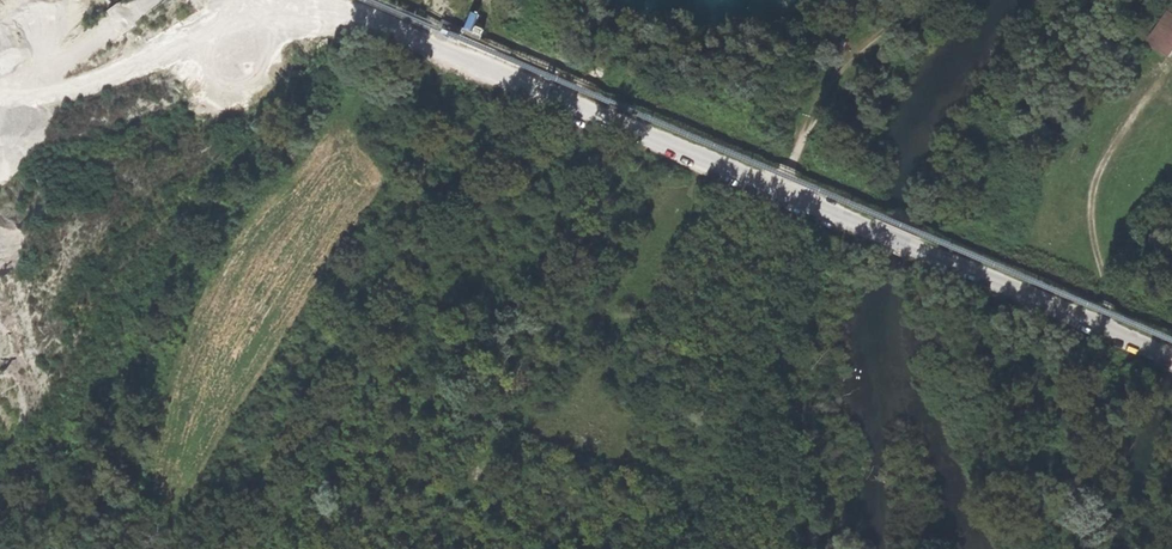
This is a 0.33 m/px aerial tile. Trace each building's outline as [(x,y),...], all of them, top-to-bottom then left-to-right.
[(1171,55),(1171,17),(1167,13),(1147,44),(1170,59),(1171,55)]
